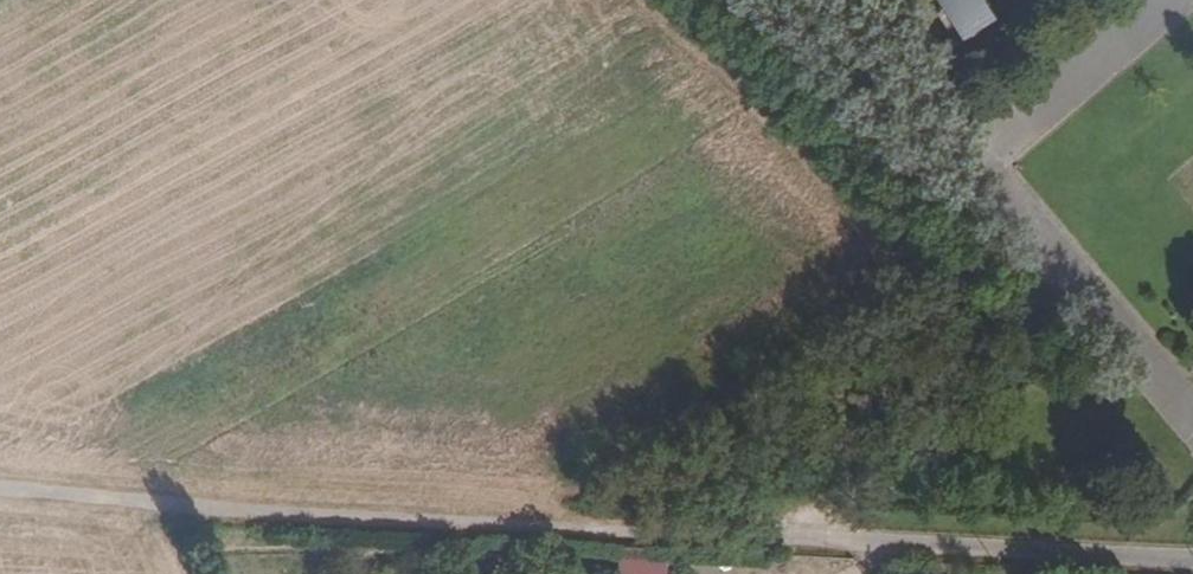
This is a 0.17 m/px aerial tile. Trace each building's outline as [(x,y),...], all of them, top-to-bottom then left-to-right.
[(959,39),(992,18),(981,0),(934,0),(959,39)] [(907,26),(890,37),(909,69),(927,58),(907,26)] [(615,573),(665,573),(666,561),(615,560),(615,573)]
